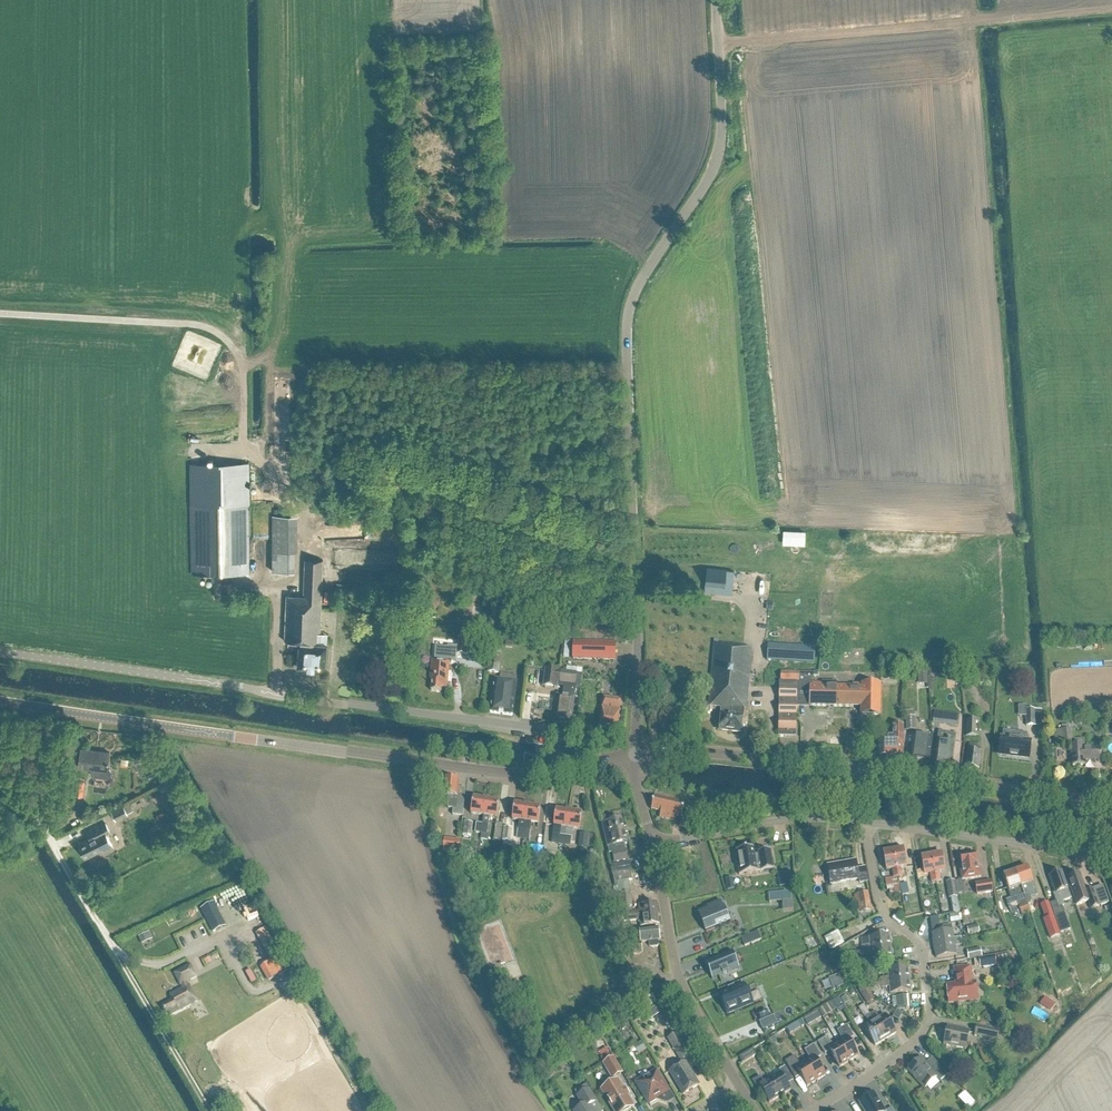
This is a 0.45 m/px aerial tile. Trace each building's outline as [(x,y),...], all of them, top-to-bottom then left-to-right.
[(757,72),(757,83),(766,83),(766,72),(757,72)] [(249,572),(248,503),(247,462),(190,463),(192,573),(249,572)] [(351,484),(359,485),(358,491),(365,491),(366,480),(365,480),(366,479),(360,479),(360,477),(352,476),(351,484)] [(302,566),(301,507),(277,508),(278,566),(302,566)] [(320,518),(321,531),(347,530),(347,517),(320,518)] [(362,549),(360,540),(352,542),(354,551),(362,549)] [(325,668),(326,643),(318,643),(318,633),(323,559),(305,558),(303,596),(286,595),(283,640),(298,641),(297,666),(325,668)] [(707,567),(704,590),(731,593),(734,570),(707,567)] [(466,655),(467,640),(458,639),(457,647),(457,655),(466,655)] [(615,661),(615,643),(610,643),(573,642),(573,659),(615,661)] [(747,710),(753,649),(744,648),(744,647),(718,644),(718,642),(715,642),(709,706),(723,708),(720,731),(741,733),(744,710),(747,710)] [(449,662),(447,662),(456,662),(457,655),(457,647),(448,646),(447,651),(435,650),(434,661),(432,661),(430,678),(432,678),(431,691),(441,692),(442,688),(447,688),(449,662)] [(815,648),(768,646),(767,661),(814,663),(815,648)] [(498,674),(501,656),(490,655),(488,672),(498,674)] [(559,672),(546,670),(544,686),(557,688),(557,686),(564,687),(563,697),(556,696),(554,723),(571,724),(575,684),(579,684),(580,671),(576,670),(568,669),(567,672),(559,671),(559,672)] [(885,669),(885,671),(886,679),(897,678),(896,669),(885,669)] [(779,683),(778,738),(795,738),(796,708),(796,693),(796,674),(781,673),(781,683),(779,683)] [(796,674),(796,693),(810,693),(810,707),(861,708),(861,716),(880,716),(880,686),(852,686),(852,688),(836,688),(836,683),(822,683),(822,685),(813,685),(813,674),(798,674),(796,674)] [(693,682),(692,685),(694,687),(696,687),(701,684),(701,681),(699,679),(697,679),(693,682)] [(512,716),(516,683),(494,680),(490,713),(512,716)] [(617,729),(621,700),(604,698),(600,727),(617,729)] [(1026,728),(1035,727),(1034,711),(1025,711),(1026,728)] [(947,714),(934,712),(933,724),(945,725),(947,714)] [(906,731),(915,731),(914,718),(905,718),(906,731)] [(966,722),(965,738),(979,738),(979,722),(966,722)] [(879,739),(879,758),(889,758),(889,757),(901,757),(901,749),(902,749),(903,739),(902,739),(902,727),(893,727),(893,739),(879,739)] [(1085,762),(1101,761),(1100,748),(1084,749),(1083,741),(1072,742),(1071,730),(1060,731),(1062,747),(1070,746),(1071,767),(1085,766),(1085,762)] [(951,767),(955,736),(945,734),(938,733),(934,765),(951,767)] [(1002,739),(1000,756),(1027,759),(1029,743),(1023,742),(1024,736),(1016,735),(1016,736),(1002,734),(1002,739)] [(718,737),(717,750),(736,751),(736,738),(718,737)] [(909,762),(928,765),(932,739),(912,737),(909,762)] [(978,771),(980,754),(978,753),(979,747),(970,746),(969,752),(967,752),(965,769),(978,771)] [(1062,761),(1070,760),(1069,746),(1060,747),(1062,761)] [(109,767),(107,766),(109,751),(81,747),(78,765),(91,767),(91,772),(92,773),(108,776),(111,774),(111,770),(109,767)] [(149,754),(133,759),(135,764),(150,758),(149,754)] [(175,777),(168,781),(171,787),(176,788),(180,786),(175,777)] [(82,795),(85,779),(77,778),(74,793),(82,795)] [(457,797),(459,781),(452,780),(451,779),(448,779),(447,780),(444,779),(443,796),(449,797),(448,809),(453,809),(452,816),(462,817),(464,798),(457,797)] [(548,792),(545,802),(552,804),(554,794),(548,792)] [(681,817),(684,804),(654,797),(651,810),(655,811),(654,817),(675,822),(677,816),(681,817)] [(471,814),(484,816),(486,800),(473,798),(471,814)] [(484,816),(482,825),(481,833),(487,834),(489,817),(497,818),(499,802),(486,800),(484,816)] [(724,816),(725,803),(711,802),(710,815),(724,816)] [(517,838),(522,839),(527,806),(514,804),(512,820),(519,821),(517,838)] [(115,819),(127,813),(123,805),(111,811),(115,819)] [(540,808),(527,806),(522,839),(529,840),(531,823),(538,824),(540,808)] [(558,844),(565,845),(567,829),(569,812),(555,810),(553,826),(561,827),(559,836),(558,844)] [(582,814),(569,812),(567,829),(565,845),(570,846),(571,838),(572,838),(573,829),(580,830),(582,814)] [(103,851),(113,846),(106,833),(110,831),(105,821),(86,830),(89,837),(78,842),(85,856),(101,848),(103,851)] [(615,864),(627,861),(625,851),(624,851),(622,845),(627,844),(621,821),(603,825),(610,855),(612,855),(615,864)] [(470,838),(472,824),(465,822),(463,837),(470,838)] [(494,840),(500,841),(502,825),(496,824),(494,840)] [(512,829),(504,828),(502,841),(510,842),(512,829)] [(580,834),(579,846),(592,848),(593,840),(588,840),(588,835),(580,834)] [(458,855),(460,841),(448,840),(448,844),(444,843),(443,853),(458,855)] [(996,851),(1004,850),(1003,843),(995,845),(996,851)] [(531,865),(540,867),(543,848),(533,847),(531,865)] [(735,852),(739,875),(739,876),(774,869),(773,869),(770,851),(771,851),(771,850),(758,852),(758,853),(759,854),(754,855),(753,850),(754,850),(754,849),(747,850),(747,849),(735,851),(735,852)] [(893,851),(898,878),(902,877),(901,869),(907,867),(903,849),(893,851)] [(898,878),(893,851),(882,853),(886,871),(892,870),(893,879),(898,878)] [(512,852),(511,863),(520,864),(521,853),(512,852)] [(931,856),(936,883),(940,882),(939,873),(945,872),(941,854),(931,856)] [(978,865),(976,865),(974,854),(960,856),(962,867),(960,868),(962,881),(980,878),(978,865)] [(936,883),(931,856),(921,858),(924,876),(930,875),(931,884),(936,883)] [(630,862),(610,866),(612,876),(632,872),(630,862)] [(859,884),(867,882),(865,869),(857,870),(856,862),(827,867),(830,885),(859,881),(859,884)] [(1037,896),(1032,883),(1027,868),(1015,872),(1024,896),(1026,904),(1027,906),(1030,905),(1031,901),(1030,899),(1037,896)] [(777,874),(779,888),(794,885),(791,872),(777,874)] [(1019,898),(1024,896),(1015,872),(1003,877),(1008,892),(1017,889),(1018,892),(1017,892),(1019,898)] [(1071,899),(1068,890),(1061,873),(1048,877),(1055,895),(1053,895),(1058,909),(1063,907),(1062,902),(1071,899)] [(916,890),(914,875),(907,876),(909,891),(916,890)] [(1067,880),(1073,898),(1076,906),(1088,902),(1091,910),(1098,907),(1094,894),(1086,896),(1085,893),(1086,893),(1079,875),(1067,880)] [(119,878),(112,882),(116,890),(123,887),(119,878)] [(898,878),(893,879),(884,881),(886,891),(888,891),(889,896),(895,895),(896,900),(901,899),(898,878)] [(725,880),(727,891),(734,890),(732,879),(725,880)] [(629,882),(617,883),(620,908),(632,906),(629,882)] [(946,883),(949,899),(956,898),(954,882),(946,883)] [(990,882),(975,884),(977,895),(992,893),(990,882)] [(103,901),(98,889),(89,893),(95,905),(103,901)] [(790,892),(769,894),(769,903),(791,901),(790,892)] [(956,911),(956,923),(965,922),(964,892),(956,893),(957,911),(956,911)] [(857,913),(871,910),(868,893),(854,895),(857,913)] [(929,911),(926,899),(921,900),(923,912),(929,911)] [(706,933),(730,923),(723,908),(722,909),(720,902),(707,907),(707,909),(698,913),(706,933)] [(639,916),(657,914),(656,903),(638,905),(639,911),(625,913),(621,913),(622,918),(632,917),(632,918),(635,918),(635,914),(638,914),(639,916)] [(201,910),(212,933),(225,926),(214,904),(201,910)] [(1029,913),(1027,906),(1026,904),(1018,907),(1021,916),(1029,913)] [(220,909),(223,916),(229,914),(226,907),(220,909)] [(635,914),(635,918),(632,918),(632,917),(622,918),(623,923),(626,922),(640,920),(641,928),(659,926),(657,914),(639,916),(638,914),(635,914)] [(1070,931),(1065,915),(1054,918),(1060,934),(1070,931)] [(1060,935),(1053,917),(1043,921),(1050,939),(1060,935)] [(614,933),(621,932),(620,918),(613,918),(614,933)] [(597,922),(600,938),(608,937),(605,921),(597,922)] [(972,923),(973,929),(985,926),(984,921),(972,923)] [(261,936),(268,934),(265,926),(258,929),(261,936)] [(658,941),(659,941),(658,928),(630,932),(630,935),(628,935),(628,944),(631,943),(631,944),(632,944),(633,955),(642,954),(641,943),(649,942),(649,946),(651,948),(657,947),(658,946),(658,941)] [(934,946),(961,941),(960,936),(953,938),(952,929),(932,933),(934,946)] [(1037,956),(1043,954),(1035,930),(1029,932),(1037,956)] [(149,934),(139,938),(142,945),(152,940),(149,934)] [(264,948),(273,946),(270,934),(261,937),(264,948)] [(863,952),(890,949),(889,937),(869,939),(870,946),(862,947),(863,952)] [(869,939),(862,940),(862,947),(870,946),(869,939)] [(961,941),(934,946),(936,958),(956,954),(955,946),(961,945),(961,941)] [(507,944),(507,953),(517,952),(516,943),(507,944)] [(208,951),(211,960),(229,955),(227,946),(208,951)] [(890,949),(863,952),(863,957),(871,956),(872,963),(892,961),(890,949)] [(980,949),(967,952),(968,960),(981,957),(980,949)] [(732,952),(705,963),(712,980),(738,969),(732,952)] [(841,969),(855,968),(854,956),(840,957),(841,969)] [(267,981),(287,971),(280,957),(260,968),(267,981)] [(981,968),(995,966),(994,957),(979,959),(981,968)] [(181,987),(182,989),(170,995),(173,1001),(162,1006),(166,1015),(168,1013),(170,1016),(197,1002),(187,983),(197,978),(190,965),(173,974),(180,987),(181,987)] [(956,985),(946,986),(948,1004),(978,1001),(976,983),(972,983),(970,968),(954,969),(955,981),(956,981),(956,985)] [(881,983),(909,981),(908,969),(888,971),(889,979),(881,979),(881,983)] [(834,977),(831,978),(835,989),(838,988),(843,987),(839,976),(834,977)] [(909,981),(881,983),(882,989),(890,988),(890,995),(910,993),(909,981)] [(728,1016),(754,1005),(750,993),(749,994),(745,984),(720,995),(724,1004),(723,1004),(728,1016)] [(859,991),(866,1003),(874,999),(866,986),(859,991)] [(657,989),(650,993),(655,1003),(662,999),(657,989)] [(1045,997),(1040,1005),(1050,1012),(1055,1004),(1045,997)] [(865,1018),(869,1025),(863,1028),(875,1047),(885,1041),(870,1015),(864,1005),(859,1008),(865,1018)] [(658,1031),(671,1026),(668,1018),(665,1020),(660,1008),(651,1011),(658,1031)] [(761,1020),(770,1016),(768,1011),(759,1015),(761,1020)] [(875,1012),(870,1015),(885,1041),(896,1035),(884,1016),(879,1019),(875,1012)] [(911,1024),(916,1017),(910,1013),(906,1020),(911,1024)] [(837,1043),(849,1063),(858,1057),(849,1041),(853,1038),(846,1026),(837,1032),(842,1040),(837,1043)] [(996,1041),(998,1032),(977,1027),(975,1036),(996,1041)] [(947,1028),(944,1046),(966,1050),(969,1033),(947,1028)] [(646,1038),(637,1041),(640,1049),(649,1045),(646,1038)] [(849,1063),(837,1043),(832,1046),(827,1038),(818,1043),(825,1055),(829,1052),(839,1068),(849,1063)] [(680,1061),(689,1056),(682,1044),(673,1049),(680,1061)] [(805,1063),(816,1082),(826,1076),(816,1060),(821,1057),(814,1046),(804,1051),(810,1060),(805,1063)] [(742,1065),(756,1056),(753,1050),(739,1058),(742,1065)] [(795,1080),(800,1077),(807,1088),(816,1082),(805,1063),(800,1066),(794,1057),(785,1063),(795,1080)] [(925,1065),(920,1060),(908,1070),(925,1089),(937,1078),(940,1082),(947,1076),(949,1078),(949,1077),(932,1058),(925,1065)] [(621,1074),(612,1059),(603,1064),(612,1079),(621,1074)] [(683,1096),(699,1086),(685,1064),(669,1073),(683,1096)] [(890,1067),(885,1072),(891,1077),(896,1072),(890,1067)] [(780,1074),(769,1080),(780,1097),(791,1091),(787,1085),(793,1081),(785,1068),(778,1071),(780,1074)] [(662,1095),(668,1092),(656,1072),(636,1084),(649,1105),(656,1101),(661,1102),(662,1095)] [(769,1080),(763,1083),(760,1078),(752,1082),(756,1089),(758,1087),(769,1104),(780,1097),(769,1080)] [(616,1083),(602,1091),(613,1110),(624,1110),(631,1107),(616,1083)] [(970,1107),(979,1100),(968,1086),(959,1094),(970,1107)] [(589,1107),(596,1103),(589,1090),(576,1098),(581,1106),(581,1109),(577,1110),(592,1110),(589,1107)] [(874,1094),(859,1103),(864,1110),(884,1110),(874,1094)]
